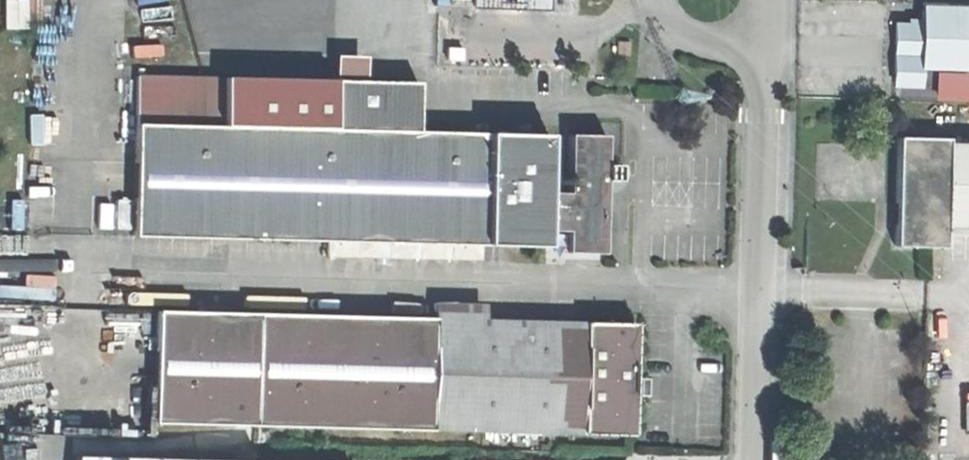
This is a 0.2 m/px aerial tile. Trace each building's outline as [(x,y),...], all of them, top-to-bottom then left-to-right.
[(443,4),(543,9),(543,0),(443,0),(443,4)] [(921,8),(921,27),(894,26),(894,48),(893,85),(920,87),(920,67),(968,68),(968,9),(921,8)] [(134,71),(134,118),(330,119),(330,72),(134,71)] [(134,118),(133,230),(547,232),(547,216),(547,194),(551,194),(551,178),(547,178),(547,120),(415,120),(415,72),(362,72),(330,72),(330,119),(134,118)] [(567,178),(551,178),(551,194),(547,194),(547,216),(567,216),(566,238),(603,238),(604,165),(617,165),(617,159),(617,149),(604,149),(604,120),(567,120),(567,178)] [(954,141),(955,135),(904,134),(902,178),(901,234),(900,245),(918,245),(951,246),(952,228),(968,228),(968,142),(954,141)] [(152,420),(252,422),(254,309),(154,308),(152,420)] [(252,422),(278,422),(431,425),(433,312),(293,310),(254,309),(252,422)] [(635,316),(433,312),(431,425),(632,428),(633,387),(633,369),(635,316)] [(645,369),(633,369),(633,387),(647,386),(651,382),(651,378),(651,374),(645,369)]
